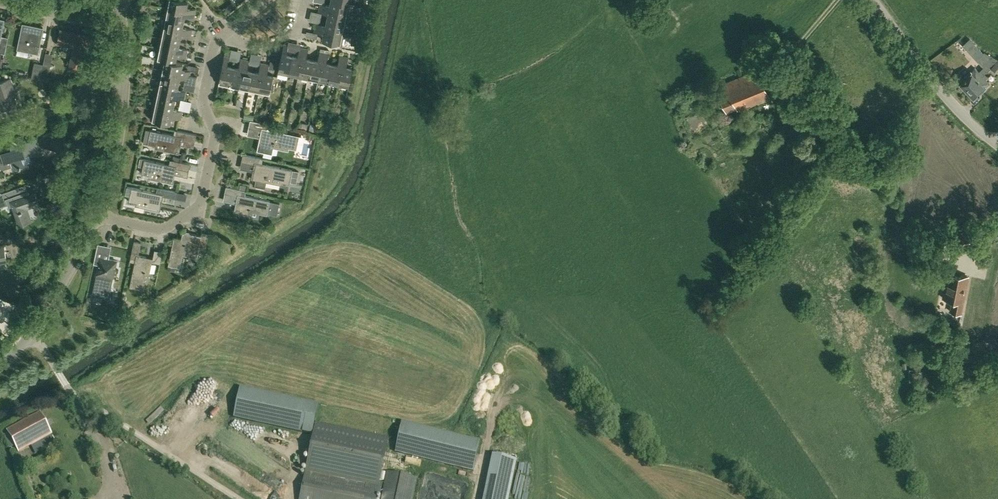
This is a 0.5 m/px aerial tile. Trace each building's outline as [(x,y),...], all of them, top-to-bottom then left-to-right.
[(195,13),(196,9),(186,7),(188,1),(183,0),(168,0),(166,7),(195,13)] [(350,3),(335,0),(331,0),(330,5),(320,3),(320,7),(348,13),(350,3)] [(194,17),(195,13),(166,7),(164,17),(184,21),(185,16),(194,17)] [(346,23),(348,13),(320,7),(319,11),(328,13),(327,19),(346,23)] [(182,27),(184,21),(164,17),(162,27),(191,33),(192,29),(182,27)] [(5,53),(8,37),(0,35),(4,20),(0,19),(0,52),(5,53)] [(344,33),(346,23),(327,19),(325,25),(316,23),(315,27),(344,33)] [(23,24),(18,48),(38,52),(43,28),(23,24)] [(190,37),(191,33),(162,27),(160,37),(179,41),(181,36),(190,37)] [(342,43),(344,33),(315,27),(315,31),(324,33),(322,39),(342,43)] [(74,46),(70,68),(80,71),(85,49),(87,49),(90,36),(61,30),(58,43),(74,46)] [(178,47),(179,41),(160,37),(158,47),(187,53),(187,49),(178,47)] [(288,74),(292,55),(286,54),(288,45),(284,44),(278,72),(288,74)] [(186,57),(187,53),(158,47),(156,58),(163,59),(175,61),(177,56),(186,57)] [(298,76),(304,48),(300,47),(298,56),(292,55),(288,74),(298,76)] [(308,78),(312,59),(306,58),(308,49),(304,48),(298,76),(308,78)] [(227,65),(229,56),(230,50),(226,49),(218,84),(229,86),(233,66),(227,65)] [(318,81),(324,52),(320,51),(318,60),(312,59),(308,78),(318,81)] [(328,83),(332,63),(326,62),(328,53),(324,52),(318,81),(328,83)] [(976,59),(986,70),(997,59),(984,52),(976,59)] [(48,80),(51,65),(53,55),(46,53),(43,64),(40,79),(48,80)] [(338,85),(344,56),(340,55),(338,65),(332,63),(328,83),(338,85)] [(344,56),(338,85),(348,87),(352,68),(346,66),(348,57),(344,56)] [(239,88),(245,59),(241,58),(239,68),(233,66),(229,86),(239,88)] [(182,63),(175,61),(163,59),(161,69),(189,75),(190,71),(181,69),(182,63)] [(249,90),(253,71),(247,69),(249,60),(245,59),(239,88),(249,90)] [(40,79),(43,64),(35,62),(32,77),(40,79)] [(259,92),(265,63),(261,62),(259,72),(253,71),(249,90),(259,92)] [(265,63),(259,92),(269,94),(273,75),(267,73),(269,64),(265,63)] [(971,72),(959,82),(966,90),(984,74),(981,70),(979,72),(975,67),(971,72)] [(189,79),(189,75),(161,69),(159,79),(178,83),(179,77),(189,79)] [(769,96),(758,69),(726,82),(727,86),(718,90),(726,111),(736,107),(737,110),(769,96)] [(984,74),(966,90),(974,97),(985,87),(989,83),(985,79),(987,77),(984,74)] [(2,109),(17,104),(11,87),(13,86),(10,78),(0,82),(0,103),(2,109)] [(177,89),(178,83),(159,79),(157,89),(185,95),(186,91),(177,89)] [(184,99),(185,95),(157,89),(155,99),(174,103),(175,97),(184,99)] [(173,109),(174,103),(155,99),(153,109),(181,115),(182,110),(173,109)] [(815,120),(820,126),(829,119),(823,111),(820,107),(811,114),(815,120)] [(180,119),(181,115),(153,109),(151,119),(170,123),(171,117),(180,119)] [(275,113),(270,112),(268,123),(277,125),(278,123),(280,114),(275,113)] [(272,154),(274,147),(275,142),(288,145),(288,147),(297,149),(299,135),(269,129),(270,124),(250,120),(249,127),(261,129),(257,150),(272,154)] [(307,123),(300,122),(298,127),(298,129),(307,130),(308,126),(308,124),(307,123)] [(143,142),(156,145),(157,143),(165,144),(164,150),(179,153),(182,138),(195,141),(196,134),(176,130),(175,135),(146,129),(143,142)] [(0,150),(0,151),(0,168),(0,167),(4,168),(11,166),(12,170),(25,165),(24,164),(29,162),(31,159),(29,154),(43,149),(42,146),(46,145),(59,149),(63,136),(52,132),(43,136),(39,137),(16,145),(15,141),(10,143),(11,147),(6,149),(6,150),(1,152),(0,150)] [(266,181),(271,182),(272,177),(281,179),(281,181),(289,183),(292,169),(262,163),(263,158),(243,154),(241,161),(254,164),(251,178),(256,179),(255,185),(265,188),(266,181)] [(144,159),(141,173),(150,175),(151,172),(159,174),(158,179),(173,182),(176,168),(189,170),(190,163),(170,159),(169,164),(144,159)] [(27,194),(24,185),(0,193),(0,204),(7,202),(9,206),(12,205),(19,224),(30,220),(26,207),(39,202),(35,191),(27,194)] [(226,186),(224,193),(237,196),(236,203),(234,210),(239,211),(239,214),(249,216),(249,214),(251,208),(259,210),(258,212),(259,213),(267,214),(267,213),(277,215),(280,203),(270,200),(245,195),(246,190),(226,186)] [(131,187),(128,201),(137,203),(138,200),(146,202),(145,207),(160,210),(163,196),(176,198),(177,191),(157,187),(156,192),(131,187)] [(205,249),(209,234),(202,232),(201,235),(183,232),(181,239),(174,237),(168,265),(180,267),(183,251),(198,254),(199,248),(205,249)] [(134,241),(130,261),(135,262),(130,287),(143,289),(145,281),(143,280),(144,272),(150,273),(153,258),(138,255),(141,242),(134,241)] [(113,292),(110,291),(117,260),(102,257),(105,245),(98,243),(94,263),(98,264),(92,295),(103,297),(102,300),(111,302),(113,292)] [(930,252),(919,257),(925,271),(936,267),(930,252)] [(950,311),(960,313),(968,276),(947,272),(943,297),(952,299),(950,311)] [(240,388),(234,418),(312,435),(318,405),(240,388)] [(35,453),(55,442),(40,413),(7,431),(18,452),(31,445),(35,453)] [(402,422),(395,452),(472,471),(480,442),(402,422)] [(378,487),(388,440),(316,424),(300,498),(375,498),(378,487)] [(516,460),(493,455),(483,498),(508,498),(516,460)] [(383,498),(412,498),(416,479),(388,473),(383,498)]
